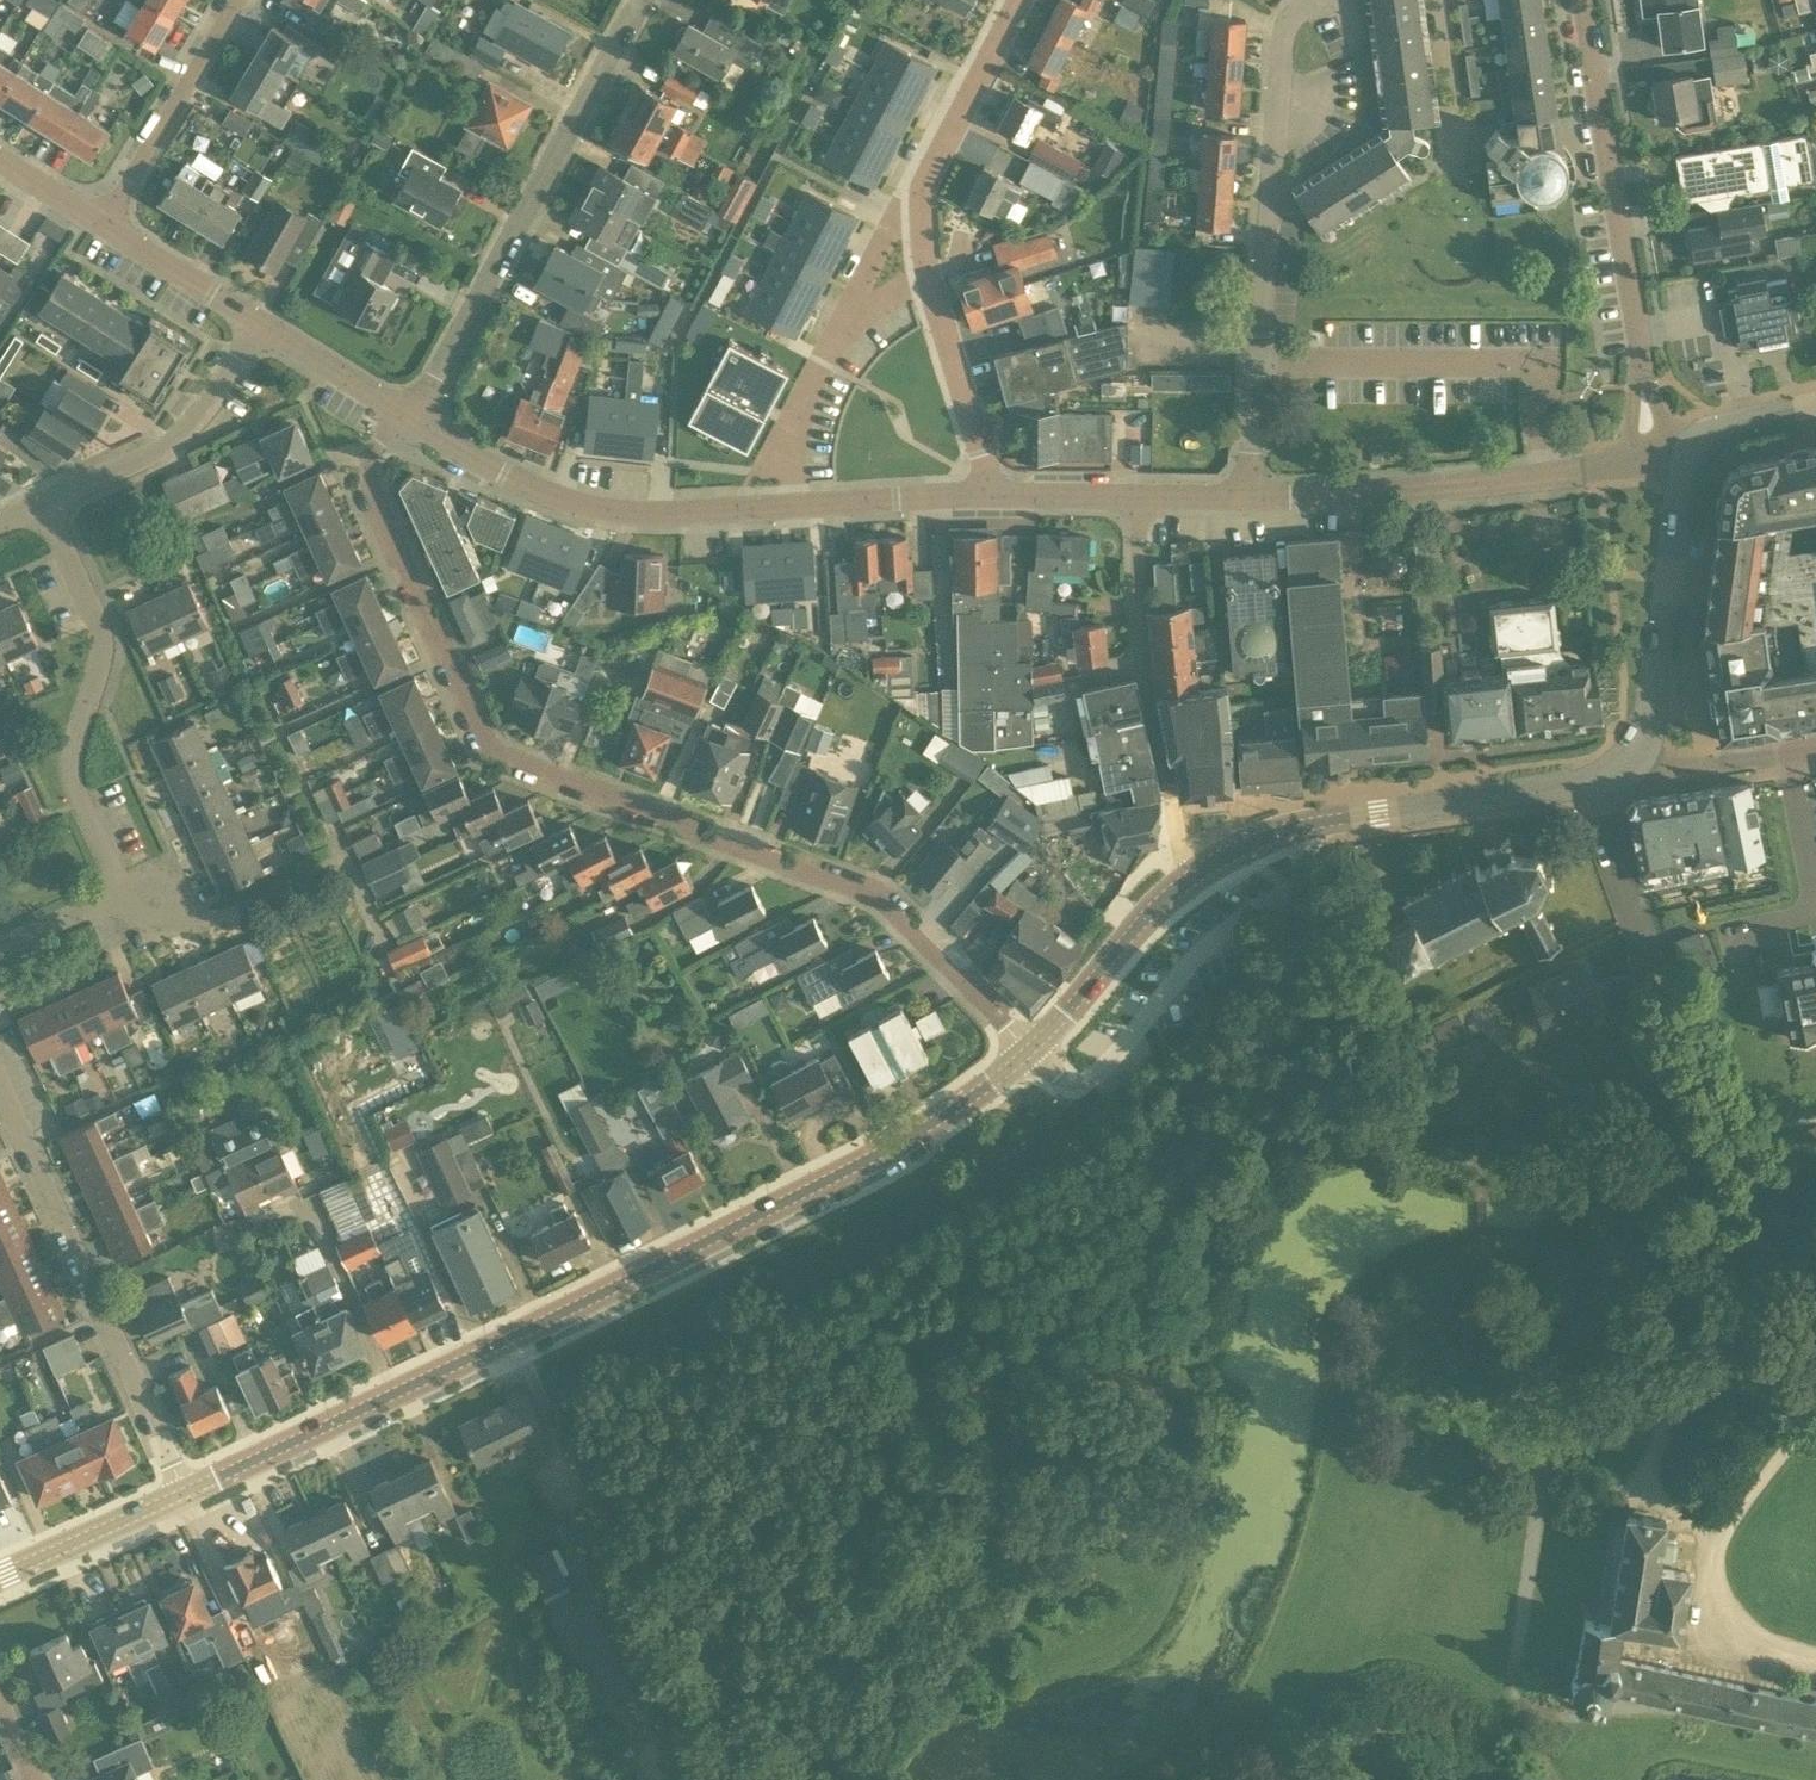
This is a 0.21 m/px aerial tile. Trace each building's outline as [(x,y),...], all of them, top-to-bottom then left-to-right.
[(60,2),(57,0),(27,0),(26,1),(51,17),(60,2)] [(68,0),(85,10),(91,0),(68,0)] [(141,6),(127,31),(155,48),(174,15),(149,0),(131,0),(141,6)] [(174,15),(183,0),(149,0),(174,15)] [(314,2),(313,4),(307,15),(319,22),(325,11),(329,14),(338,0),(360,13),(367,1),(366,1),(365,0),(311,0),(314,2)] [(790,0),(758,0),(784,13),(790,0)] [(965,11),(970,0),(944,0),(965,11)] [(1046,28),(1071,41),(1085,14),(1092,17),(1100,0),(1081,0),(1079,4),(1072,0),(1061,0),(1046,28)] [(1149,12),(1154,0),(1125,0),(1123,3),(1149,12)] [(1326,173),(1294,193),(1310,218),(1319,231),(1377,194),(1381,199),(1411,180),(1406,173),(1396,157),(1408,149),(1419,154),(1422,154),(1426,153),(1428,150),(1429,146),(1427,143),(1425,140),(1414,135),(1412,121),(1433,118),(1417,0),(1371,0),(1389,127),(1389,132),(1383,136),(1326,173)] [(1501,18),(1543,13),(1541,0),(1498,0),(1501,18)] [(1644,15),(1659,13),(1697,5),(1696,0),(1642,0),(1644,15)] [(1795,2),(1798,13),(1814,9),(1815,18),(1815,0),(1802,0),(1795,2)] [(60,2),(51,17),(52,17),(44,29),(56,36),(63,24),(77,32),(85,18),(60,2)] [(428,2),(412,28),(425,35),(440,10),(437,8),(431,4),(428,2)] [(569,32),(515,2),(494,40),(549,69),(569,32)] [(1461,24),(1469,23),(1466,2),(1458,4),(1461,24)] [(1115,20),(1135,27),(1140,10),(1121,3),(1115,20)] [(1659,13),(1662,35),(1656,35),(1657,43),(1663,43),(1664,48),(1702,42),(1697,5),(1659,13)] [(1543,13),(1501,18),(1504,44),(1546,38),(1543,13)] [(1159,44),(1176,45),(1179,19),(1162,17),(1159,44)] [(1198,29),(1196,46),(1210,47),(1210,49),(1243,51),(1245,20),(1228,18),(1213,17),(1211,30),(1198,29)] [(1472,43),(1469,23),(1461,24),(1464,44),(1472,43)] [(329,49),(321,44),(287,24),(283,31),(273,25),(256,53),(284,69),(298,46),(314,56),(317,51),(351,71),(363,51),(337,35),(329,49)] [(1716,26),(1718,37),(1708,38),(1711,55),(1737,52),(1733,24),(1716,26)] [(676,41),(679,43),(673,53),(719,78),(730,59),(741,65),(756,37),(745,31),(734,51),(689,25),(687,28),(683,26),(679,28),(674,36),(676,41)] [(77,44),(102,59),(112,43),(88,28),(77,44)] [(1071,41),(1046,28),(1029,61),(1044,69),(1038,82),(1054,90),(1063,72),(1056,68),(1071,41)] [(470,52),(496,66),(506,49),(480,35),(470,52)] [(426,49),(476,77),(483,64),(433,36),(426,49)] [(1546,38),(1504,44),(1508,69),(1550,64),(1546,38)] [(831,40),(826,48),(839,55),(843,47),(831,40)] [(916,97),(932,67),(886,42),(870,72),(916,97)] [(1159,44),(1157,74),(1174,76),(1176,45),(1159,44)] [(23,62),(13,56),(7,67),(0,63),(7,52),(0,47),(0,98),(23,62)] [(826,48),(822,57),(834,64),(839,55),(826,48)] [(1243,51),(1210,49),(1207,78),(1240,81),(1243,51)] [(1742,51),(1737,52),(1711,55),(1715,85),(1746,80),(1742,51)] [(284,69),(256,53),(231,94),(282,125),(291,110),(283,105),(299,79),(284,69)] [(1468,75),(1476,74),(1473,54),(1465,55),(1468,75)] [(0,98),(0,101),(29,119),(54,80),(39,71),(38,72),(23,62),(0,98)] [(1550,64),(1508,69),(1512,95),(1553,89),(1550,64)] [(660,86),(691,103),(700,87),(669,70),(660,86)] [(900,126),(916,97),(870,72),(854,101),(900,126)] [(1174,76),(1157,74),(1153,115),(1170,116),(1174,76)] [(1479,94),(1476,74),(1468,75),(1471,95),(1479,94)] [(1709,75),(1689,78),(1688,75),(1656,81),(1658,92),(1654,93),(1655,100),(1652,100),(1655,115),(1658,114),(1659,121),(1673,119),(1684,132),(1711,127),(1717,119),(1709,75)] [(1240,81),(1207,78),(1205,109),(1238,111),(1240,81)] [(54,80),(29,119),(60,139),(92,87),(83,82),(76,94),(54,80)] [(822,81),(813,100),(833,109),(842,90),(822,81)] [(467,124),(468,124),(457,142),(478,152),(487,135),(507,146),(530,105),(490,83),(467,124)] [(632,100),(626,112),(700,151),(707,138),(667,118),(675,103),(640,85),(638,88),(633,88),(629,96),(632,100)] [(101,93),(92,87),(60,139),(90,158),(108,131),(86,117),(101,93)] [(1557,115),(1553,89),(1512,95),(1515,120),(1521,120),(1557,115)] [(825,106),(822,116),(843,122),(851,96),(842,93),(837,110),(825,106)] [(1014,95),(1006,111),(1003,110),(998,119),(1001,121),(998,126),(1026,141),(1037,121),(1053,129),(1061,114),(1030,98),(1027,102),(1014,95)] [(1488,98),(1472,100),(1473,111),(1489,108),(1488,98)] [(839,130),(885,155),(900,126),(854,101),(839,130)] [(808,103),(803,111),(816,118),(820,109),(808,103)] [(252,121),(230,107),(222,120),(244,134),(252,121)] [(803,111),(799,119),(811,126),(816,118),(803,111)] [(626,112),(619,125),(614,125),(610,133),(612,137),(611,140),(646,158),(657,137),(666,141),(661,149),(693,165),(700,151),(626,112)] [(1495,131),(1483,146),(1485,160),(1491,201),(1520,197),(1525,191),(1533,196),(1542,197),(1551,195),(1559,190),(1564,182),(1567,174),(1567,165),(1563,156),(1557,149),(1561,144),(1557,115),(1521,120),(1515,120),(1503,122),(1500,126),(1498,129),(1497,128),(1495,131)] [(332,142),(296,118),(282,138),(318,163),(332,142)] [(868,185),(885,155),(839,130),(822,160),(868,185)] [(1150,159),(1166,161),(1168,133),(1153,132),(1150,159)] [(1203,133),(1200,163),(1233,166),(1236,136),(1203,133)] [(1799,135),(1672,156),(1676,174),(1670,182),(1679,189),(1680,201),(1709,196),(1713,209),(1715,209),(1729,206),(1728,199),(1735,192),(1807,180),(1799,135)] [(1080,160),(1038,139),(1029,157),(1071,178),(1080,160)] [(1112,168),(1119,147),(1105,143),(1098,164),(1112,168)] [(440,163),(412,148),(398,173),(408,178),(395,201),(440,225),(448,209),(451,211),(459,197),(456,195),(458,192),(436,179),(434,174),(440,163)] [(309,160),(293,149),(283,163),(300,175),(309,160)] [(268,158),(255,178),(267,186),(280,165),(268,158)] [(1166,161),(1150,159),(1148,190),(1163,191),(1166,161)] [(1023,180),(1066,202),(1076,182),(1064,176),(1064,177),(1032,161),(1023,180)] [(185,162),(176,174),(159,201),(190,221),(215,182),(206,176),(199,187),(193,184),(201,173),(185,162)] [(633,162),(623,179),(599,166),(584,193),(625,215),(640,189),(655,197),(664,179),(633,162)] [(1200,163),(1198,192),(1198,193),(1231,196),(1233,166),(1200,163)] [(1022,186),(985,166),(967,199),(990,212),(1001,191),(1015,199),(1022,186)] [(738,170),(717,210),(737,220),(758,181),(738,170)] [(215,182),(190,221),(222,241),(239,213),(223,203),(231,192),(215,182)] [(1163,191),(1148,190),(1143,237),(1158,239),(1163,191)] [(836,245),(852,215),(806,191),(790,221),(836,245)] [(1198,193),(1198,192),(1186,192),(1185,209),(1197,210),(1196,223),(1229,226),(1231,196),(1198,193)] [(625,215),(584,193),(570,219),(595,233),(588,247),(578,242),(577,244),(627,271),(628,270),(662,288),(671,272),(627,248),(627,247),(612,239),(625,215)] [(701,227),(707,217),(725,228),(731,218),(686,193),(675,212),(701,227)] [(759,193),(754,202),(767,208),(772,200),(759,193)] [(340,195),(330,216),(346,223),(355,202),(340,195)] [(307,210),(304,216),(276,201),(246,255),(275,271),(295,235),(310,243),(323,219),(307,210)] [(1729,206),(1715,209),(1717,222),(1685,227),(1691,259),(1750,249),(1748,236),(1765,233),(1760,206),(1759,201),(1729,206)] [(754,202),(750,210),(763,217),(767,208),(754,202)] [(46,214),(39,226),(61,239),(68,227),(46,214)] [(820,274),(836,245),(790,221),(774,250),(820,274)] [(37,228),(19,262),(39,272),(57,239),(37,228)] [(994,243),(1002,269),(959,283),(966,304),(1024,285),(1018,267),(1057,254),(1050,232),(1017,242),(1016,236),(994,243)] [(1798,234),(1775,238),(1778,255),(1801,252),(1798,234)] [(8,256),(17,261),(28,244),(19,239),(8,256)] [(397,259),(365,241),(340,285),(344,287),(334,304),(377,328),(398,293),(382,284),(397,259)] [(555,247),(546,265),(601,296),(611,301),(627,271),(577,244),(571,255),(555,247)] [(1132,302),(1172,303),(1173,245),(1132,245),(1132,302)] [(805,303),(820,274),(774,250),(759,279),(805,303)] [(728,251),(723,260),(736,266),(740,258),(728,251)] [(723,260),(719,268),(731,275),(736,266),(723,260)] [(601,296),(546,265),(535,284),(581,309),(583,305),(593,311),(601,296)] [(0,268),(0,322),(28,278),(12,267),(9,273),(0,268)] [(26,299),(19,311),(37,323),(43,310),(52,315),(73,281),(56,269),(32,303),(26,299)] [(1728,297),(1722,298),(1728,336),(1734,335),(1736,346),(1747,344),(1775,339),(1776,345),(1786,343),(1785,337),(1794,335),(1791,316),(1797,315),(1794,295),(1788,296),(1784,277),(1765,281),(1764,275),(1735,280),(1736,286),(1726,288),(1728,297)] [(788,333),(805,303),(759,279),(742,309),(788,333)] [(73,281),(52,317),(72,330),(94,294),(74,280),(73,281)] [(1033,314),(1024,285),(966,304),(973,325),(1016,310),(1028,346),(1054,339),(1045,311),(1033,314)] [(95,294),(73,330),(94,344),(116,308),(95,294)] [(669,295),(665,303),(677,310),(682,301),(669,295)] [(699,300),(694,308),(707,315),(712,307),(699,300)] [(659,313),(659,303),(637,303),(637,315),(659,314),(659,313)] [(665,303),(660,311),(673,318),(677,310),(665,303)] [(569,304),(559,323),(572,330),(573,331),(596,342),(605,323),(569,304)] [(117,307),(95,344),(117,358),(138,322),(117,307)] [(694,308),(690,317),(702,323),(707,315),(694,308)] [(659,314),(656,320),(668,327),(673,318),(660,311),(659,313),(659,314)] [(150,316),(113,375),(154,401),(155,401),(192,343),(150,316)] [(690,317),(685,325),(698,332),(702,323),(690,317)] [(548,351),(563,357),(572,333),(573,331),(541,318),(531,345),(548,351)] [(656,320),(651,328),(664,335),(668,327),(656,320)] [(1054,339),(1028,346),(996,354),(1011,412),(1017,412),(1016,457),(1019,457),(1021,460),(1049,461),(1051,458),(1063,458),(1064,412),(1058,412),(1058,385),(1126,367),(1127,320),(1054,339)] [(651,328),(647,337),(659,343),(664,335),(651,328)] [(588,340),(572,333),(563,357),(530,444),(550,452),(565,413),(561,412),(588,340)] [(617,342),(631,344),(632,335),(618,333),(617,342)] [(2,405),(16,384),(1,375),(23,340),(14,334),(0,357),(0,404),(2,405)] [(632,335),(631,344),(645,346),(647,337),(632,335)] [(727,338),(684,417),(743,449),(785,370),(727,338)] [(530,444),(563,357),(548,351),(542,366),(545,367),(532,401),(523,397),(508,436),(530,444)] [(66,388),(52,411),(91,434),(105,409),(78,395),(87,381),(67,369),(60,382),(66,388)] [(1151,371),(1151,387),(1230,388),(1231,371),(1151,371)] [(582,447),(616,452),(623,400),(590,396),(582,447)] [(616,452),(650,457),(657,405),(623,400),(616,452)] [(42,437),(68,453),(82,430),(52,411),(44,405),(30,429),(27,428),(21,437),(33,449),(42,437)] [(1064,412),(1063,458),(1110,458),(1111,412),(1064,412)] [(290,422),(229,451),(243,481),(275,466),(279,475),(313,459),(297,425),(290,422)] [(1130,427),(1130,461),(1151,461),(1152,428),(1130,427)] [(1735,463),(1720,479),(1721,479),(1705,604),(1701,634),(1718,740),(1815,725),(1815,445),(1735,463)] [(212,460),(162,482),(179,521),(229,499),(212,460)] [(480,574),(444,495),(449,484),(414,469),(398,483),(447,590),(480,574)] [(285,486),(291,499),(284,502),(284,501),(269,508),(274,519),(329,494),(318,471),(285,486)] [(472,507),(468,517),(475,535),(502,546),(515,512),(459,489),(457,494),(468,498),(466,504),(472,507)] [(329,494),(274,519),(274,520),(254,528),(261,543),(281,534),(279,530),(294,524),(293,522),(300,519),(306,532),(340,517),(329,494)] [(306,532),(312,544),(273,561),(278,572),(294,565),(295,566),(350,540),(340,517),(306,532)] [(509,566),(541,578),(559,529),(527,517),(509,566)] [(197,555),(229,540),(223,524),(203,533),(201,529),(191,533),(200,553),(197,555)] [(1411,524),(1398,526),(1400,537),(1413,535),(1411,524)] [(1364,547),(1398,543),(1397,527),(1363,530),(1364,547)] [(541,578),(573,590),(591,541),(559,529),(541,578)] [(304,532),(271,549),(276,558),(309,541),(304,532)] [(1037,533),(1035,567),(1029,567),(1026,608),(1050,610),(1050,611),(1059,612),(1059,613),(1074,613),(1075,604),(1051,602),(1054,570),(1087,572),(1089,536),(1037,533)] [(954,590),(953,590),(953,611),(963,611),(963,621),(958,621),(959,673),(960,673),(960,696),(960,741),(972,748),(994,748),(1033,743),(1032,718),(1031,703),(1032,684),(1033,664),(1033,644),(1016,645),(1016,620),(994,621),(981,621),(981,608),(977,608),(976,601),(980,601),(980,598),(997,598),(997,582),(1003,582),(1002,567),(997,567),(996,551),(1014,551),(1014,534),(996,534),(953,535),(954,590)] [(1350,697),(1339,550),(1338,535),(1286,541),(1299,701),(1304,764),(1328,762),(1353,760),(1352,757),(1388,754),(1428,751),(1424,707),(1423,689),(1350,697)] [(913,557),(908,557),(906,536),(880,538),(882,575),(899,574),(900,588),(914,588),(915,597),(933,597),(931,569),(914,569),(913,557)] [(854,539),(855,560),(850,561),(851,592),(881,591),(881,575),(882,575),(880,538),(854,539)] [(229,540),(197,555),(203,568),(236,554),(229,540)] [(361,563),(350,540),(295,566),(299,576),(315,569),(315,568),(321,565),(328,579),(361,563)] [(1171,540),(1171,557),(1190,557),(1190,587),(1205,587),(1205,540),(1171,540)] [(782,597),(816,595),(812,542),(778,545),(782,597)] [(748,600),(782,597),(778,545),(744,547),(748,600)] [(609,601),(609,603),(643,604),(644,599),(663,600),(664,553),(624,552),(624,571),(624,579),(610,578),(609,601)] [(1222,561),(1234,674),(1285,669),(1277,556),(1222,561)] [(1173,561),(1154,563),(1157,607),(1175,606),(1173,561)] [(236,591),(250,585),(244,572),(230,578),(230,580),(219,585),(224,595),(235,590),(236,591)] [(332,589),(338,602),(332,605),(331,604),(316,610),(321,622),(376,597),(366,574),(332,589)] [(188,582),(157,596),(178,641),(208,627),(188,582)] [(256,598),(250,585),(236,591),(242,604),(256,598)] [(465,592),(451,598),(470,640),(485,633),(483,629),(499,621),(483,588),(467,596),(465,592)] [(575,604),(584,611),(590,603),(594,598),(582,590),(577,597),(573,603),(575,604)] [(178,641),(157,596),(127,611),(147,655),(178,641)] [(376,597),(321,622),(326,633),(342,627),(341,625),(348,622),(354,635),(387,620),(376,597)] [(532,601),(523,597),(518,611),(527,614),(532,601)] [(1441,643),(1422,645),(1418,645),(1423,689),(1424,707),(1443,705),(1446,733),(1477,730),(1507,727),(1599,718),(1596,678),(1588,678),(1586,662),(1571,663),(1570,664),(1558,652),(1557,641),(1560,641),(1559,627),(1555,627),(1552,598),(1543,599),(1543,597),(1528,598),(1528,601),(1512,602),(1512,600),(1497,601),(1498,604),(1487,605),(1490,634),(1488,634),(1490,649),(1492,649),(1492,653),(1500,652),(1501,671),(1479,673),(1478,667),(1461,669),(1461,675),(1444,677),(1441,643)] [(0,610),(0,648),(6,661),(39,646),(18,601),(0,610)] [(541,604),(532,601),(527,614),(536,617),(541,604)] [(573,603),(562,620),(573,627),(584,611),(575,604),(573,603)] [(1202,606),(1189,607),(1148,611),(1151,640),(1205,633),(1201,633),(1201,620),(1202,620),(1202,606)] [(792,607),(783,608),(784,622),(793,621),(792,607)] [(783,608),(773,608),(774,623),(784,622),(783,608)] [(860,640),(858,610),(845,611),(847,641),(860,640)] [(1074,614),(1074,613),(1059,613),(1063,645),(1076,643),(1078,661),(1105,658),(1101,623),(1079,625),(1078,614),(1074,614)] [(246,649),(274,636),(266,618),(238,630),(246,649)] [(354,635),(359,647),(353,650),(352,648),(336,656),(342,669),(398,643),(387,620),(354,635)] [(1206,646),(1205,633),(1151,640),(1154,666),(1195,662),(1194,647),(1206,646)] [(282,655),(274,636),(246,649),(249,655),(250,654),(253,661),(265,656),(267,661),(282,655)] [(474,651),(480,668),(513,656),(507,639),(474,651)] [(398,643),(342,669),(348,679),(359,673),(365,685),(374,680),(375,681),(409,666),(398,643)] [(628,718),(631,719),(624,738),(629,740),(622,759),(638,765),(639,769),(646,771),(650,769),(654,771),(668,733),(681,738),(687,722),(690,723),(696,714),(713,668),(659,648),(642,694),(639,692),(628,718)] [(539,663),(533,681),(521,676),(511,705),(524,710),(519,723),(549,734),(563,695),(581,702),(597,659),(582,653),(575,671),(545,660),(539,663)] [(912,655),(885,656),(885,692),(901,703),(902,703),(920,715),(920,712),(942,727),(939,689),(930,690),(914,691),(912,655)] [(1061,659),(1033,664),(1032,684),(1063,678),(1061,659)] [(20,671),(29,689),(48,679),(39,662),(20,671)] [(1195,662),(1154,666),(1157,693),(1211,687),(1209,674),(1197,676),(1195,662)] [(211,668),(218,691),(233,686),(226,664),(211,668)] [(184,693),(175,672),(158,680),(168,701),(184,693)] [(724,674),(710,699),(724,707),(737,681),(724,674)] [(779,700),(786,683),(765,674),(741,724),(767,736),(771,728),(769,727),(770,724),(772,725),(783,702),(779,700)] [(283,694),(298,687),(292,675),(277,682),(283,694)] [(380,692),(386,704),(379,707),(379,706),(363,713),(369,725),(424,700),(413,677),(380,692)] [(1032,684),(1031,703),(1046,701),(1066,697),(1063,678),(1032,684)] [(1104,706),(1138,699),(1134,678),(1084,689),(1088,708),(1103,705),(1104,706)] [(771,728),(767,736),(786,745),(782,756),(769,777),(785,785),(796,760),(794,759),(816,714),(794,704),(801,690),(786,683),(779,700),(783,702),(772,725),(770,724),(769,727),(771,728)] [(1226,686),(1161,695),(1157,695),(1170,757),(1176,756),(1179,796),(1234,792),(1226,686)] [(298,687),(283,694),(289,707),(303,700),(298,687)] [(1103,705),(1088,708),(1093,730),(1114,724),(1142,718),(1138,699),(1104,706),(1103,705)] [(424,700),(369,725),(374,737),(380,734),(385,744),(400,736),(401,738),(435,723),(424,700)] [(1294,736),(1293,736),(1292,706),(1264,708),(1266,738),(1270,785),(1298,783),(1296,762),(1300,761),(1300,748),(1295,748),(1294,736)] [(350,733),(365,727),(358,713),(344,719),(350,733)] [(1142,718),(1114,724),(1093,730),(1099,759),(1129,752),(1130,761),(1151,756),(1142,718)] [(164,772),(208,752),(194,721),(150,742),(164,772)] [(712,759),(719,741),(724,726),(710,721),(704,736),(702,735),(684,782),(705,790),(716,761),(712,759)] [(622,732),(595,722),(588,741),(584,739),(583,741),(616,753),(616,751),(615,751),(622,732)] [(401,738),(406,750),(400,753),(400,751),(384,759),(390,772),(445,746),(435,723),(401,738)] [(815,723),(805,747),(824,755),(834,730),(815,723)] [(291,730),(297,751),(308,748),(302,727),(291,730)] [(365,727),(350,733),(356,746),(371,740),(365,727)] [(730,745),(719,741),(712,759),(716,761),(705,790),(728,799),(740,769),(744,770),(750,757),(745,755),(750,740),(734,734),(730,745)] [(6,735),(0,738),(0,755),(12,750),(6,735)] [(1270,785),(1266,738),(1238,740),(1242,787),(1270,785)] [(986,760),(951,739),(938,760),(972,782),(986,760)] [(445,746),(390,772),(395,782),(411,775),(410,773),(416,770),(422,784),(456,769),(445,746)] [(222,782),(208,752),(164,772),(178,802),(222,782)] [(1129,752),(1099,759),(1105,787),(1115,785),(1119,804),(1159,797),(1151,756),(1130,761),(1129,752)] [(2,774),(2,775),(5,783),(24,775),(18,760),(0,767),(0,769),(2,774)] [(796,760),(785,785),(798,791),(810,767),(796,760)] [(1006,772),(1015,786),(1052,779),(1048,763),(1012,770),(1006,772)] [(795,826),(837,841),(857,785),(814,770),(795,826)] [(424,790),(432,807),(418,813),(424,825),(437,819),(461,808),(459,802),(469,797),(458,774),(424,790)] [(1015,786),(1035,802),(1072,795),(1068,775),(1052,779),(1015,786)] [(331,796),(345,790),(339,778),(325,783),(331,796)] [(1751,781),(1707,788),(1719,854),(1722,853),(1724,862),(1760,855),(1750,782),(1751,782),(1751,781)] [(236,812),(222,782),(178,802),(192,833),(236,812)] [(46,818),(30,785),(17,791),(17,793),(9,797),(12,803),(20,799),(32,825),(46,818)] [(459,802),(461,808),(466,820),(454,826),(459,838),(472,832),(483,827),(480,821),(504,810),(493,787),(469,797),(459,802)] [(902,790),(893,799),(884,789),(875,810),(878,814),(868,824),(895,851),(920,827),(912,819),(916,815),(907,806),(913,800),(902,790)] [(1642,875),(1720,861),(1707,789),(1675,793),(1676,791),(1668,792),(1668,793),(1652,797),(1652,796),(1632,799),(1624,808),(1628,811),(1631,826),(1629,831),(1632,840),(1634,841),(1637,856),(1634,857),(1635,863),(1638,863),(1638,869),(1639,869),(1642,875)] [(345,790),(331,796),(336,809),(350,803),(345,790)] [(1100,808),(1100,809),(1099,809),(1097,802),(1082,805),(1081,795),(1037,802),(1040,820),(1041,826),(1042,833),(1070,828),(1071,835),(1096,830),(1097,841),(1107,839),(1110,853),(1113,863),(1129,871),(1141,846),(1156,843),(1159,797),(1119,804),(1100,808)] [(1041,826),(1040,820),(1006,797),(987,825),(1024,851),(1041,826)] [(483,827),(487,835),(479,839),(486,854),(507,845),(542,829),(528,799),(504,810),(480,821),(483,827)] [(236,812),(192,833),(206,863),(250,843),(236,812)] [(415,812),(394,822),(401,835),(421,826),(415,812)] [(531,843),(540,860),(527,866),(533,878),(558,865),(569,860),(566,854),(581,847),(569,823),(531,843)] [(352,839),(358,852),(382,843),(377,829),(352,839)] [(971,831),(956,850),(942,838),(914,873),(938,893),(966,858),(979,868),(993,849),(971,831)] [(250,843),(206,863),(220,893),(264,873),(256,856),(274,848),(268,835),(250,843)] [(569,860),(558,865),(564,877),(563,878),(568,889),(581,883),(605,871),(602,865),(617,858),(605,835),(581,847),(566,854),(569,860)] [(1456,874),(1454,870),(1451,872),(1452,875),(1441,881),(1439,877),(1436,879),(1438,882),(1426,888),(1425,884),(1421,886),(1423,890),(1410,896),(1409,893),(1405,895),(1406,898),(1402,900),(1410,916),(1398,922),(1387,927),(1400,954),(1423,942),(1425,947),(1431,959),(1433,958),(1435,961),(1439,959),(1437,956),(1450,950),(1451,953),(1455,951),(1453,948),(1467,941),(1469,945),(1472,943),(1470,940),(1481,934),(1483,937),(1486,936),(1484,932),(1496,927),(1498,930),(1501,928),(1500,925),(1506,922),(1503,916),(1515,910),(1538,951),(1536,956),(1539,957),(1541,953),(1549,949),(1556,946),(1560,948),(1562,944),(1557,942),(1548,927),(1550,925),(1548,922),(1546,923),(1536,907),(1538,906),(1537,900),(1545,881),(1552,881),(1552,877),(1545,877),(1537,860),(1540,854),(1537,852),(1534,858),(1513,855),(1513,848),(1511,848),(1508,842),(1510,837),(1506,836),(1505,840),(1502,842),(1496,844),(1490,847),(1488,848),(1484,846),(1482,850),(1488,852),(1493,863),(1481,869),(1477,863),(1471,866),(1469,863),(1466,864),(1467,868),(1456,874)] [(370,880),(406,863),(398,845),(362,861),(370,880)] [(605,871),(611,883),(599,889),(604,900),(617,894),(640,882),(655,875),(652,869),(640,846),(617,858),(602,865),(605,871)] [(640,882),(646,894),(628,903),(634,915),(655,908),(670,900),(669,897),(691,886),(676,857),(652,869),(655,875),(640,882)] [(413,878),(406,863),(370,880),(376,894),(413,878)] [(994,889),(983,882),(951,924),(962,934),(980,912),(978,910),(983,903),(1003,915),(1001,918),(1069,961),(1081,942),(1037,913),(995,887),(994,889)] [(708,909),(707,907),(701,895),(673,910),(687,938),(714,924),(721,937),(745,924),(744,921),(765,910),(752,884),(718,902),(719,903),(708,909)] [(391,914),(392,916),(401,933),(401,934),(415,927),(405,907),(391,914)] [(625,916),(592,931),(599,946),(632,931),(625,916)] [(735,942),(741,954),(730,960),(739,976),(777,957),(783,969),(807,956),(806,953),(827,942),(814,917),(780,934),(781,936),(770,942),(763,928),(735,942)] [(1069,961),(1001,918),(992,935),(1002,941),(999,946),(1027,965),(1055,983),(1057,981),(1056,981),(1069,961)] [(1711,965),(1698,931),(1673,941),(1686,975),(1711,965)] [(423,934),(387,950),(398,973),(434,956),(423,934)] [(982,934),(966,949),(971,955),(980,965),(985,971),(1005,989),(1027,965),(999,946),(982,934)] [(256,936),(243,942),(253,964),(266,958),(256,936)] [(212,956),(232,1000),(263,986),(243,942),(212,956)] [(825,960),(797,975),(812,1003),(839,989),(845,1001),(870,989),(868,985),(889,974),(876,949),(842,967),(843,969),(832,974),(825,960)] [(1772,987),(1777,1010),(1785,1009),(1791,1037),(1815,1032),(1815,949),(1811,950),(1814,961),(1776,969),(1780,986),(1772,987)] [(232,1000),(212,956),(181,970),(202,1014),(232,1000)] [(1027,965),(1005,989),(1030,1011),(1055,983),(1027,965)] [(202,1014),(181,970),(151,984),(171,1028),(202,1014)] [(1574,970),(1536,983),(1535,978),(1514,984),(1522,1012),(1539,1006),(1547,1028),(1589,1013),(1574,970)] [(541,995),(568,982),(563,971),(536,984),(541,995)] [(118,973),(93,984),(121,1045),(133,1039),(124,1022),(138,1015),(137,1015),(138,1015),(140,1018),(153,1012),(142,987),(128,994),(118,973)] [(405,999),(430,987),(425,977),(401,990),(405,999)] [(525,982),(499,995),(507,1012),(519,1005),(529,1024),(544,1016),(535,997),(533,998),(525,982)] [(121,1045),(93,984),(68,996),(87,1038),(101,1032),(109,1050),(121,1045)] [(68,996),(42,1007),(70,1068),(83,1062),(75,1044),(87,1038),(68,996)] [(741,1022),(769,1010),(762,996),(735,1007),(741,1022)] [(919,1024),(913,1028),(901,1006),(885,1014),(882,1011),(877,1009),(872,1010),(868,1012),(865,1016),(863,1021),(864,1026),(848,1034),(875,1084),(928,1056),(916,1035),(923,1031),(926,1037),(945,1027),(935,1008),(916,1018),(919,1024)] [(70,1068),(42,1007),(17,1019),(36,1062),(51,1055),(60,1073),(70,1068)] [(397,1061),(416,1052),(395,1007),(377,1015),(397,1061)] [(1434,1027),(1424,1032),(1426,1036),(1417,1041),(1425,1058),(1443,1049),(1439,1041),(1465,1028),(1458,1013),(1433,1025),(1434,1027)] [(714,1018),(703,1040),(722,1049),(733,1026),(714,1018)] [(1484,1056),(1476,1039),(1454,1050),(1461,1066),(1484,1056)] [(118,1065),(143,1060),(139,1043),(114,1049),(118,1065)] [(739,1053),(720,1063),(719,1062),(685,1080),(714,1135),(717,1134),(720,1140),(725,1142),(734,1137),(736,1132),(733,1126),(749,1117),(733,1088),(752,1077),(739,1053)] [(835,1104),(856,1093),(835,1053),(820,1061),(818,1057),(791,1071),(787,1062),(780,1060),(772,1064),(770,1071),(775,1080),(773,1081),(790,1114),(829,1094),(835,1104)] [(680,1072),(672,1056),(656,1064),(664,1080),(680,1072)] [(591,1150),(593,1149),(611,1141),(590,1097),(588,1098),(570,1107),(569,1107),(590,1151),(591,1150)] [(673,1098),(650,1110),(663,1136),(686,1124),(673,1098)] [(114,1110),(95,1119),(59,1136),(71,1161),(106,1145),(100,1131),(120,1122),(114,1110)] [(495,1134),(486,1114),(458,1127),(460,1131),(467,1147),(469,1146),(470,1145),(495,1134)] [(393,1151),(417,1140),(407,1116),(393,1123),(391,1118),(380,1123),(393,1151)] [(265,1119),(239,1131),(232,1117),(209,1129),(215,1142),(213,1143),(223,1165),(225,1168),(251,1156),(277,1144),(265,1119)] [(316,1156),(331,1149),(320,1126),(305,1132),(316,1156)] [(664,1137),(673,1156),(655,1166),(670,1195),(674,1193),(676,1197),(690,1190),(688,1186),(703,1177),(688,1149),(689,1148),(679,1129),(664,1137)] [(447,1135),(416,1149),(442,1206),(472,1192),(471,1189),(454,1152),(467,1147),(460,1131),(448,1136),(447,1135)] [(214,1163),(203,1138),(191,1144),(202,1168),(214,1163)] [(577,1188),(554,1141),(543,1146),(565,1193),(577,1188)] [(613,1141),(611,1141),(593,1149),(607,1178),(583,1190),(610,1242),(651,1222),(624,1169),(629,1156),(625,1148),(613,1141)] [(298,1188),(277,1144),(251,1156),(269,1195),(280,1190),(282,1195),(298,1188)] [(112,1157),(106,1145),(71,1161),(82,1186),(137,1161),(132,1148),(112,1157)] [(486,1182),(469,1146),(467,1147),(454,1152),(471,1189),(486,1182)] [(225,1168),(223,1165),(206,1173),(213,1188),(230,1180),(245,1213),(260,1206),(258,1200),(269,1195),(251,1156),(225,1168)] [(142,1172),(137,1161),(82,1186),(94,1211),(129,1195),(123,1180),(142,1172)] [(8,1189),(0,1172),(0,1193),(8,1189)] [(325,1205),(352,1192),(346,1178),(318,1190),(325,1205)] [(8,1189),(0,1193),(0,1223),(19,1214),(8,1189)] [(359,1206),(352,1192),(325,1205),(332,1219),(359,1206)] [(129,1195),(94,1211),(105,1236),(160,1211),(155,1198),(135,1207),(129,1195)] [(550,1209),(556,1220),(530,1233),(546,1264),(563,1255),(566,1258),(574,1255),(574,1250),(589,1242),(574,1211),(570,1213),(564,1202),(550,1209)] [(359,1206),(332,1219),(338,1233),(365,1221),(359,1206)] [(479,1207),(458,1217),(497,1296),(516,1286),(479,1207)] [(160,1211),(105,1236),(117,1261),(152,1245),(145,1230),(165,1222),(160,1211)] [(31,1239),(19,1214),(0,1223),(0,1253),(31,1239)] [(497,1296),(458,1217),(432,1229),(470,1308),(497,1296)] [(381,1252),(370,1227),(335,1243),(346,1268),(381,1252)] [(411,1228),(387,1235),(391,1247),(415,1241),(411,1228)] [(31,1239),(0,1253),(0,1284),(42,1264),(31,1239)] [(300,1251),(307,1268),(325,1260),(318,1243),(300,1251)] [(446,1309),(427,1268),(422,1255),(405,1263),(401,1253),(385,1260),(390,1273),(397,1288),(414,1324),(430,1316),(434,1318),(441,1315),(442,1311),(446,1309)] [(327,1263),(303,1274),(312,1293),(309,1295),(338,1359),(363,1347),(345,1307),(338,1311),(331,1295),(319,1300),(315,1292),(336,1282),(327,1263)] [(0,1298),(0,1314),(54,1289),(42,1264),(0,1284),(0,1285),(5,1296),(0,1298)] [(262,1273),(240,1284),(250,1304),(272,1293),(262,1273)] [(312,1293),(303,1274),(294,1278),(303,1298),(307,1306),(295,1312),(302,1327),(295,1331),(313,1370),(317,1369),(338,1359),(309,1295),(312,1293)] [(365,1300),(361,1302),(370,1322),(374,1320),(383,1341),(415,1326),(414,1324),(397,1288),(387,1292),(381,1277),(365,1284),(371,1297),(365,1300)] [(0,1314),(0,1326),(15,1319),(22,1334),(65,1315),(54,1289),(0,1314)] [(212,1289),(180,1303),(176,1293),(138,1310),(152,1340),(189,1323),(192,1328),(223,1313),(212,1289)] [(246,1338),(233,1311),(208,1323),(220,1350),(246,1338)] [(217,1348),(206,1324),(191,1331),(201,1355),(217,1348)] [(86,1361),(73,1333),(42,1347),(55,1375),(86,1361)] [(270,1354),(258,1360),(251,1346),(233,1355),(240,1369),(239,1369),(256,1406),(269,1401),(269,1402),(288,1393),(287,1391),(300,1386),(292,1369),(279,1374),(270,1354)] [(203,1391),(191,1365),(167,1376),(179,1402),(180,1401),(194,1431),(230,1414),(216,1384),(203,1391)] [(478,1464),(545,1432),(524,1389),(506,1397),(508,1402),(460,1425),(478,1464)] [(111,1419),(97,1425),(86,1400),(70,1407),(81,1432),(82,1432),(99,1470),(112,1464),(116,1466),(123,1463),(124,1459),(128,1457),(111,1419)] [(34,1407),(33,1408),(67,1485),(82,1478),(86,1480),(93,1476),(94,1473),(99,1470),(82,1432),(81,1432),(66,1439),(56,1413),(39,1420),(34,1407)] [(20,1413),(36,1453),(20,1461),(37,1499),(41,1497),(45,1499),(53,1495),(53,1491),(67,1485),(33,1408),(20,1413)] [(430,1459),(400,1473),(417,1510),(433,1502),(440,1517),(454,1511),(430,1459)] [(417,1510),(400,1473),(371,1487),(395,1539),(409,1532),(402,1517),(417,1510)] [(11,1499),(0,1476),(0,1504),(11,1499)] [(313,1515),(330,1551),(347,1543),(354,1558),(368,1552),(344,1500),(313,1515)] [(482,1534),(470,1507),(457,1513),(468,1540),(482,1534)] [(330,1551),(313,1515),(285,1528),(309,1580),(323,1573),(316,1558),(330,1551)] [(1582,1704),(1591,1705),(1596,1703),(1603,1699),(1608,1692),(1609,1689),(1815,1734),(1815,1700),(1617,1658),(1622,1628),(1678,1637),(1680,1622),(1681,1617),(1688,1572),(1658,1567),(1660,1556),(1672,1558),(1674,1556),(1676,1542),(1674,1540),(1663,1538),(1665,1521),(1628,1515),(1627,1515),(1625,1526),(1613,1524),(1599,1617),(1598,1621),(1586,1619),(1575,1671),(1572,1677),(1570,1679),(1569,1685),(1570,1688),(1572,1694),(1576,1700),(1582,1704)] [(382,1549),(394,1576),(411,1568),(398,1541),(382,1549)] [(223,1564),(241,1600),(222,1609),(239,1644),(259,1634),(244,1604),(263,1595),(271,1613),(288,1605),(294,1617),(290,1619),(301,1643),(318,1634),(308,1611),(309,1611),(311,1615),(312,1614),(300,1589),(296,1582),(285,1587),(283,1582),(281,1583),(267,1554),(256,1559),(251,1550),(247,1552),(245,1546),(225,1556),(227,1562),(223,1564)] [(552,1547),(526,1560),(543,1596),(569,1584),(552,1547)] [(394,1576),(382,1549),(370,1554),(383,1581),(394,1576)] [(222,1609),(209,1615),(193,1582),(192,1582),(191,1580),(184,1580),(179,1586),(180,1588),(162,1597),(179,1632),(181,1632),(186,1643),(204,1634),(207,1640),(212,1638),(225,1664),(245,1655),(239,1644),(222,1609)] [(300,1589),(312,1614),(325,1608),(312,1583),(300,1589)] [(583,1583),(545,1601),(597,1711),(635,1693),(583,1583)] [(401,1587),(393,1591),(400,1609),(409,1606),(401,1587)] [(133,1607),(120,1613),(150,1677),(151,1677),(157,1691),(170,1685),(152,1644),(165,1638),(148,1600),(145,1602),(141,1600),(134,1603),(133,1607)] [(95,1620),(95,1625),(92,1626),(109,1664),(126,1656),(137,1683),(150,1677),(120,1613),(107,1619),(103,1617),(95,1620)] [(95,1661),(90,1663),(81,1643),(72,1647),(66,1633),(29,1650),(46,1687),(34,1693),(43,1711),(37,1714),(50,1741),(71,1732),(59,1704),(67,1700),(59,1682),(84,1671),(89,1684),(102,1678),(95,1661)] [(344,1651),(336,1634),(323,1640),(331,1657),(344,1651)] [(267,1642),(246,1653),(269,1701),(291,1690),(267,1642)] [(165,1712),(140,1719),(143,1732),(169,1725),(165,1712)] [(135,1775),(146,1770),(140,1758),(149,1754),(141,1737),(115,1748),(122,1764),(86,1779),(137,1779),(135,1775)]
